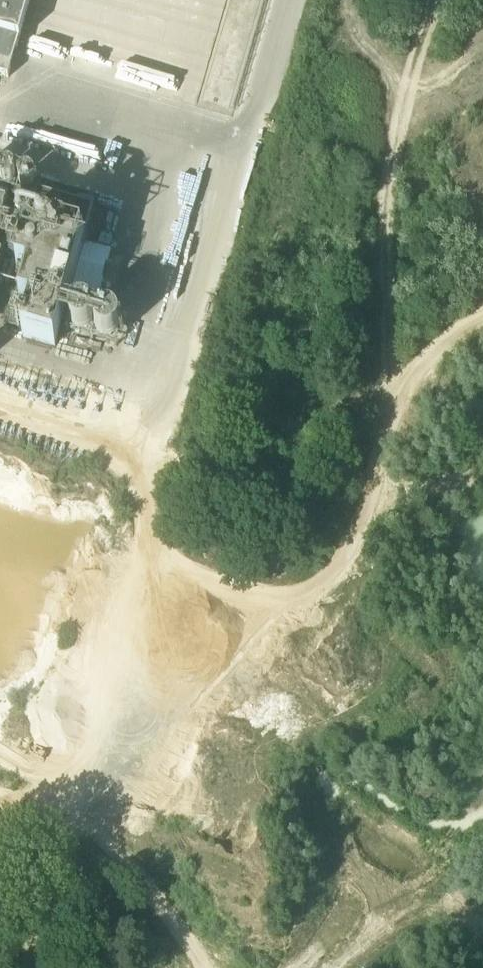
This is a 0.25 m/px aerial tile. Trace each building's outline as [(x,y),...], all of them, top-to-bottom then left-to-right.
[(19,40),(20,40),(27,16),(31,0),(0,0),(0,76),(8,78),(19,40)] [(122,65),(124,50),(66,45),(65,61),(122,65)] [(98,198),(56,186),(51,200),(39,196),(19,265),(35,270),(26,300),(35,303),(25,338),(55,346),(98,198)]
